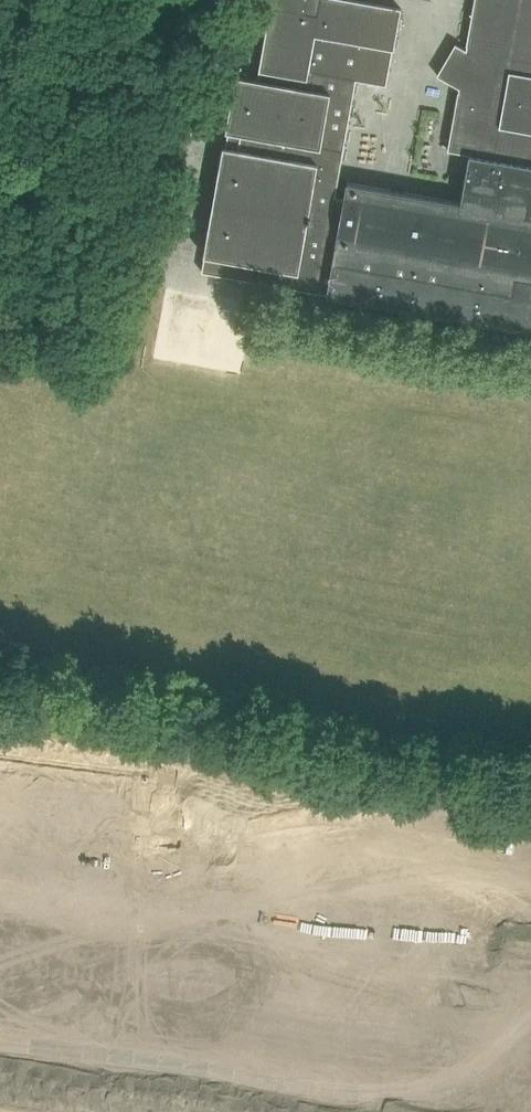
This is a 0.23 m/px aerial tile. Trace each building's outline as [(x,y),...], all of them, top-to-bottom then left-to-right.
[(228,130),(230,130),(227,147),(225,146),(206,254),(202,271),(232,276),(530,329),(530,0),(475,0),(467,49),(456,42),(455,44),(458,45),(449,60),(455,63),(446,77),(438,73),(438,74),(460,87),(449,149),(470,153),(462,201),(448,199),(430,196),(348,181),(345,197),(336,196),(357,79),(387,84),(393,49),(395,49),(402,7),(360,0),(272,0),(271,6),(258,79),(237,75),(228,130)] [(400,123),(415,127),(419,113),(403,109),(400,123)] [(8,852),(7,860),(21,862),(22,853),(8,852)] [(22,853),(21,862),(34,864),(35,855),(22,853)] [(56,858),(55,866),(68,868),(69,859),(56,858)] [(69,859),(68,868),(81,870),(82,861),(69,859)] [(98,871),(97,879),(110,881),(112,872),(98,871)] [(271,878),(270,891),(279,893),(279,890),(280,879),(271,878)] [(29,880),(27,893),(36,894),(38,881),(29,880)] [(27,893),(26,906),(34,907),(36,894),(27,893)] [(262,897),(260,910),(269,911),(271,898),(262,897)] [(24,922),(22,935),(31,936),(32,923),(24,922)] [(258,926),(256,939),(265,940),(267,927),(258,926)] [(22,935),(20,948),(29,949),(31,936),(22,935)] [(256,939),(255,952),(264,953),(265,940),(256,939)] [(67,962),(65,983),(105,988),(107,967),(67,962)] [(270,962),(269,971),(282,973),(283,964),(270,962)] [(18,964),(17,977),(25,978),(27,965),(18,964)] [(253,968),(251,981),(260,982),(262,969),(253,968)] [(337,971),(335,979),(349,981),(350,972),(337,971)] [(350,972),(349,981),(362,983),(363,974),(350,972)] [(17,977),(15,990),(24,991),(25,978),(17,977)] [(416,980),(415,989),(428,991),(429,982),(416,980)] [(251,981),(249,994),(258,995),(260,982),(251,981)] [(429,982),(428,991),(441,993),(442,984),(429,982)] [(65,983),(62,1004),(102,1009),(105,988),(65,983)] [(496,991),(495,999),(508,1001),(509,992),(496,991)] [(13,1007),(11,1020),(20,1021),(22,1008),(13,1007)] [(247,1010),(246,1023),(255,1024),(256,1011),(247,1010)] [(246,1023),(244,1036),(253,1037),(255,1024),(246,1023)] [(21,1029),(20,1037),(33,1039),(34,1030),(21,1029)] [(34,1030),(33,1039),(46,1041),(47,1032),(34,1030)] [(63,1034),(62,1043),(75,1044),(76,1036),(63,1034)] [(76,1036),(75,1044),(88,1046),(89,1037),(76,1036)] [(171,1044),(170,1053),(183,1055),(184,1046),(171,1044)] [(192,1047),(191,1056),(204,1057),(205,1048),(192,1047)] [(205,1048),(204,1057),(205,1057),(217,1059),(218,1050),(205,1048)] [(234,1052),(233,1061),(246,1063),(247,1054),(234,1052)] [(247,1054),(246,1063),(259,1064),(260,1055),(247,1054)] [(276,1057),(275,1066),(288,1068),(289,1059),(276,1057)] [(289,1059),(288,1068),(301,1070),(302,1061),(289,1059)] [(318,1063),(317,1072),(330,1073),(331,1065),(318,1063)] [(331,1065),(330,1073),(343,1075),(344,1066),(331,1065)] [(500,1065),(499,1074),(512,1076),(513,1067),(500,1065)] [(360,1068),(359,1077),(372,1079),(373,1070),(360,1068)] [(373,1070),(372,1079),(385,1080),(386,1072),(373,1070)] [(2,1111),(24,1111),(28,1075),(7,1073),(2,1111)] [(402,1074),(401,1082),(414,1084),(415,1075),(402,1074)] [(24,1111),(45,1111),(49,1078),(28,1075),(24,1111)] [(415,1075),(414,1084),(427,1086),(428,1077),(415,1075)] [(45,1111),(66,1111),(70,1081),(49,1078),(45,1111)] [(454,1080),(452,1093),(461,1094),(462,1081),(454,1080)] [(66,1111),(89,1111),(92,1083),(70,1081),(66,1111)] [(462,1081),(461,1094),(470,1095),(471,1082),(462,1081)] [(488,1084),(486,1098),(495,1099),(497,1086),(488,1084)] [(148,1111),(176,1111),(178,1092),(151,1089),(148,1111)] [(176,1111),(197,1111),(199,1095),(178,1092),(176,1111)] [(240,1111),(261,1111),(262,1103),(241,1100),(240,1111)] [(261,1111),(282,1111),(283,1105),(262,1103),(261,1111)]
